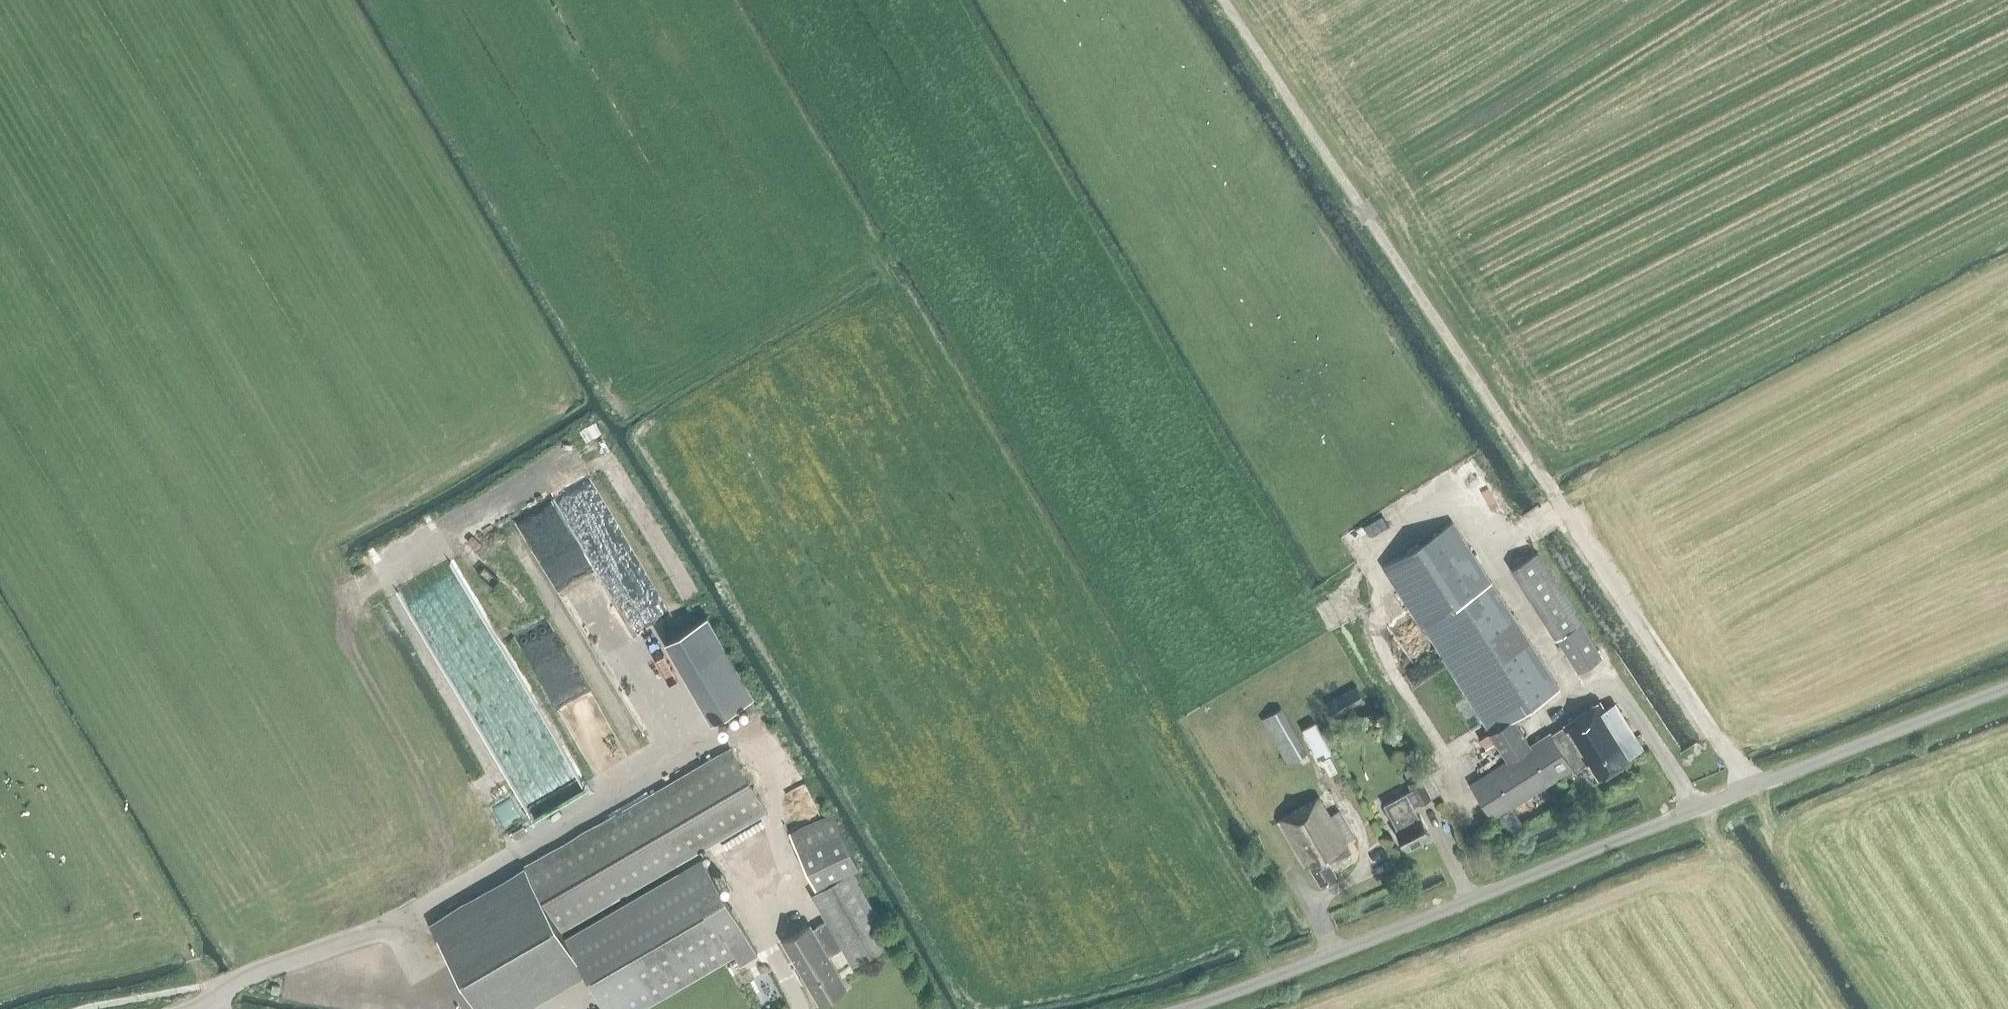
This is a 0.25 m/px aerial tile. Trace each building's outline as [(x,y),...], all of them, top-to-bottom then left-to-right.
[(1423,627),(1508,761),(1471,784),(1493,819),(1572,769),(1575,774),(1590,764),(1598,777),(1629,757),(1623,747),(1635,739),(1617,711),(1608,717),(1599,702),(1563,725),(1564,727),(1550,736),(1549,734),(1530,746),(1513,718),(1559,689),(1453,522),(1384,566),(1422,627),(1423,627)] [(1556,639),(1558,638),(1578,671),(1601,656),(1581,624),(1582,624),(1538,554),(1513,570),(1556,639)] [(629,640),(599,580),(581,589),(583,595),(570,602),(597,656),(629,640)] [(574,738),(606,718),(544,616),(512,636),(574,738)] [(667,643),(713,723),(755,699),(708,619),(667,643)] [(505,669),(478,685),(493,710),(520,695),(505,669)] [(1357,687),(1327,703),(1336,719),(1366,702),(1357,687)] [(1261,719),(1287,765),(1308,753),(1281,708),(1261,719)] [(1488,734),(1480,739),(1486,748),(1494,743),(1488,734)] [(754,948),(698,851),(767,811),(733,753),(433,923),(481,1008),(525,1008),(586,975),(605,1008),(646,1008),(737,958),(741,965),(758,955),(754,948)] [(1420,805),(1432,799),(1421,777),(1409,784),(1412,790),(1385,805),(1398,829),(1397,830),(1407,850),(1431,837),(1421,818),(1420,818),(1414,808),(1420,805)] [(1312,866),(1322,884),(1338,874),(1333,866),(1353,854),(1342,835),(1350,830),(1340,813),(1332,817),(1321,799),(1279,823),(1306,869),(1312,866)] [(1513,808),(1499,817),(1508,832),(1523,823),(1513,808)] [(787,837),(814,891),(857,868),(830,815),(787,837)] [(784,944),(821,1005),(848,989),(829,958),(844,950),(854,966),(893,942),(851,873),(812,896),(828,922),(813,931),(811,927),(784,944)]
